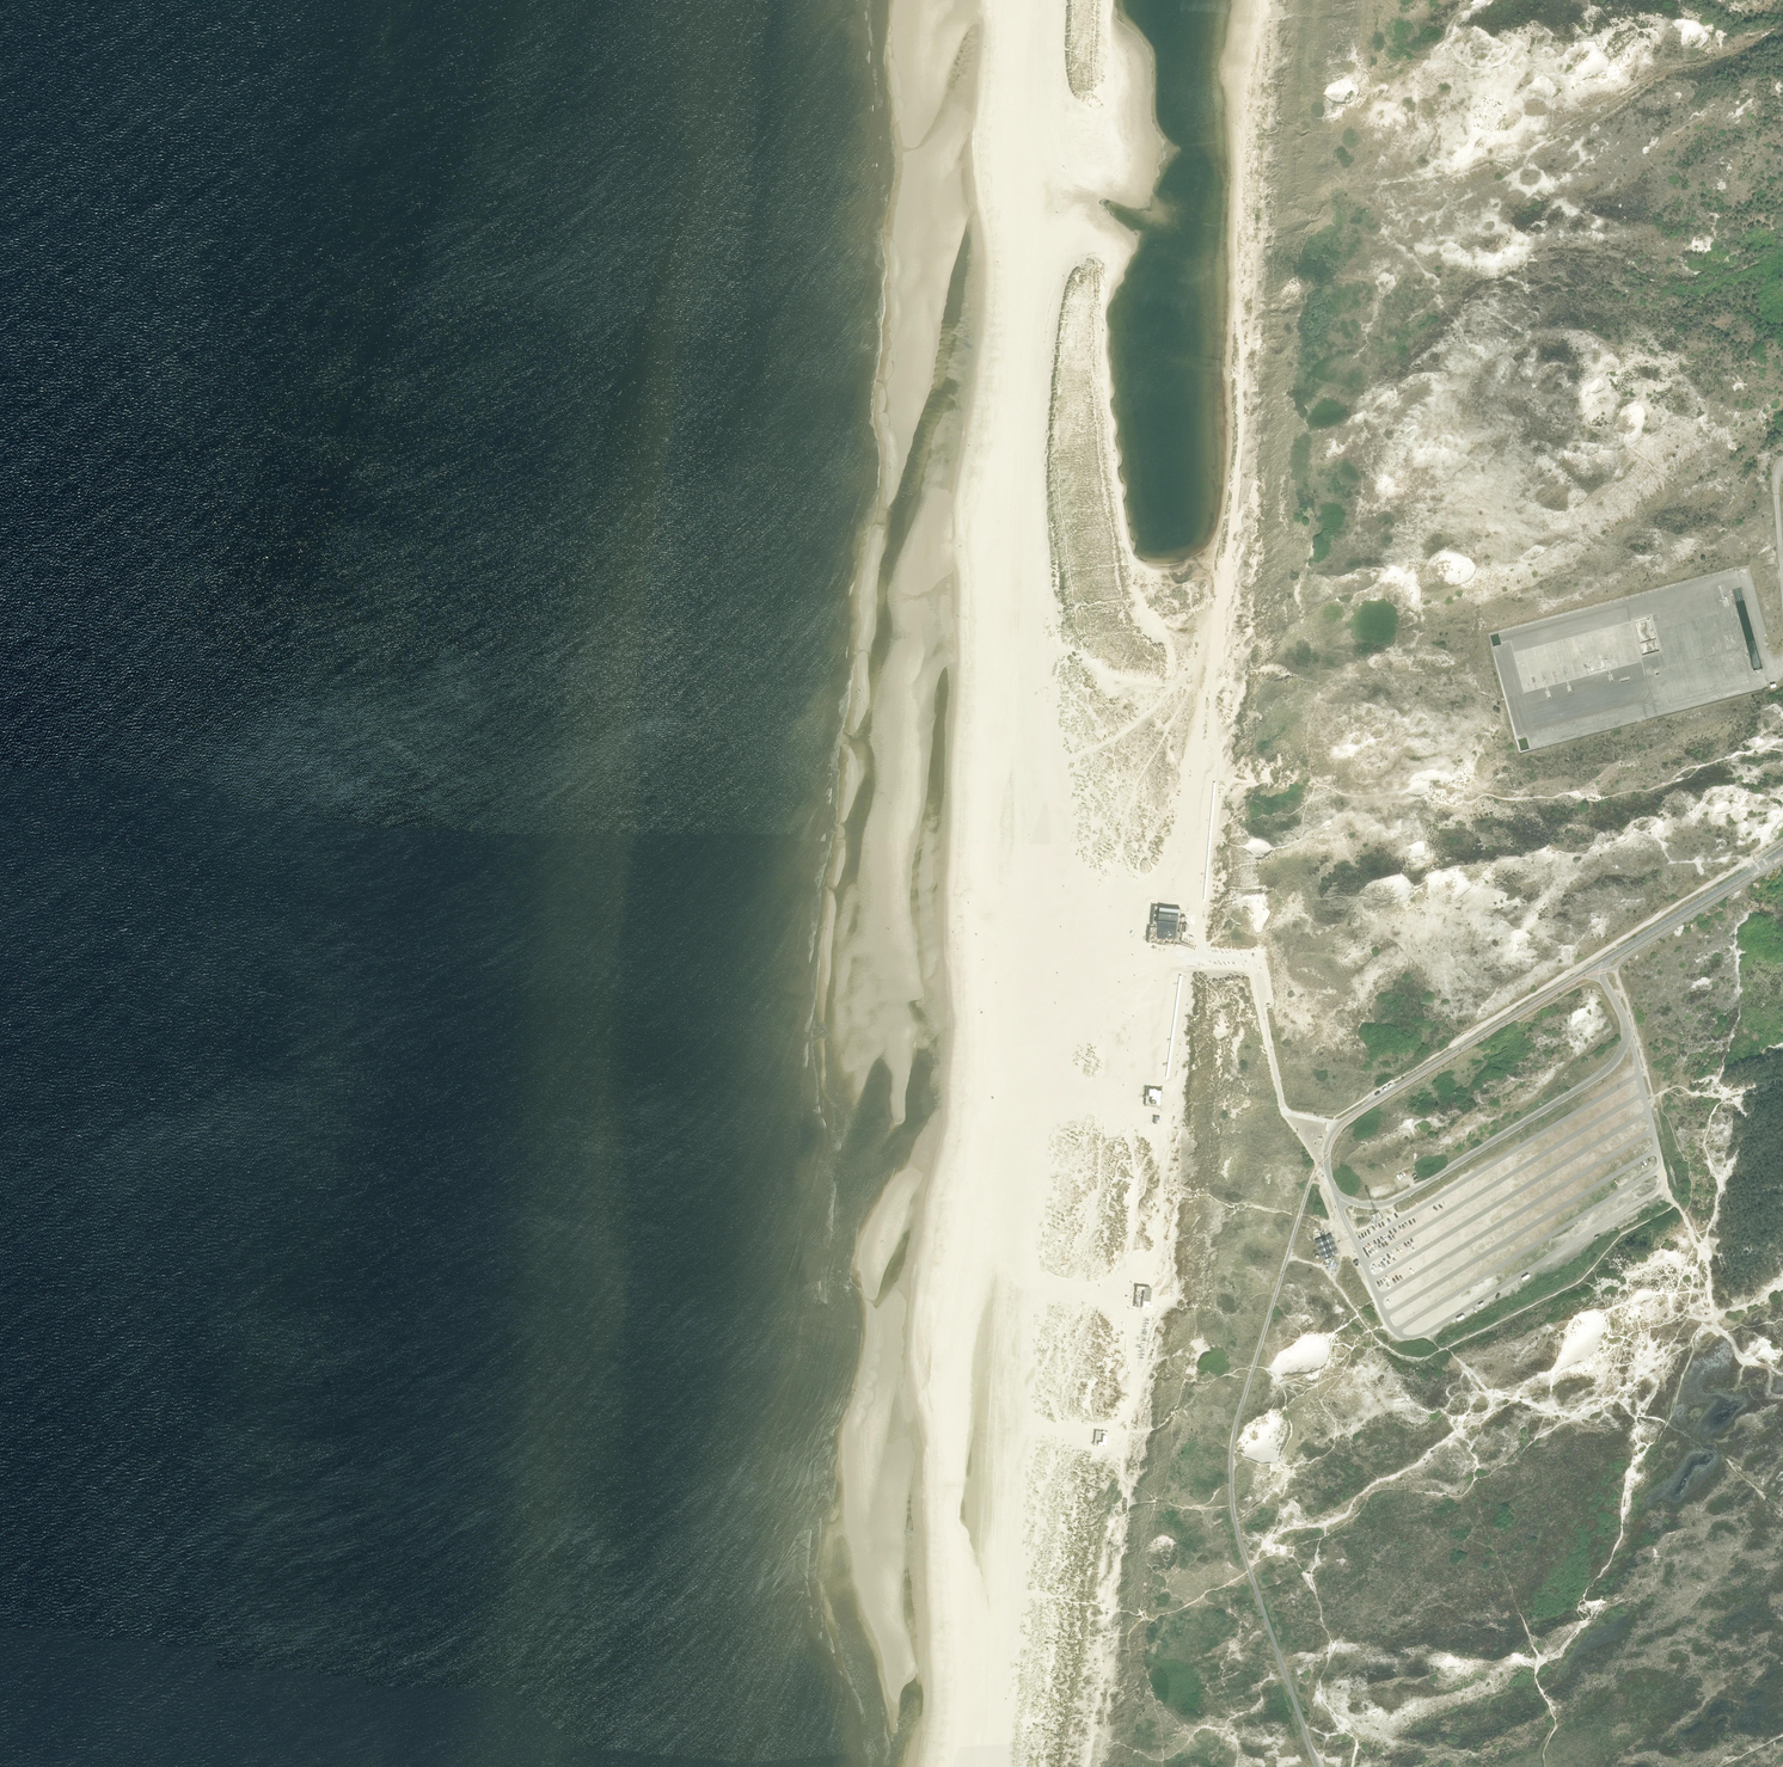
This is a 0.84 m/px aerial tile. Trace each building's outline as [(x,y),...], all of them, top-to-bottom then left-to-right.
[(1160,907),(1157,937),(1166,938),(1166,937),(1177,938),(1179,909),(1160,907)]
